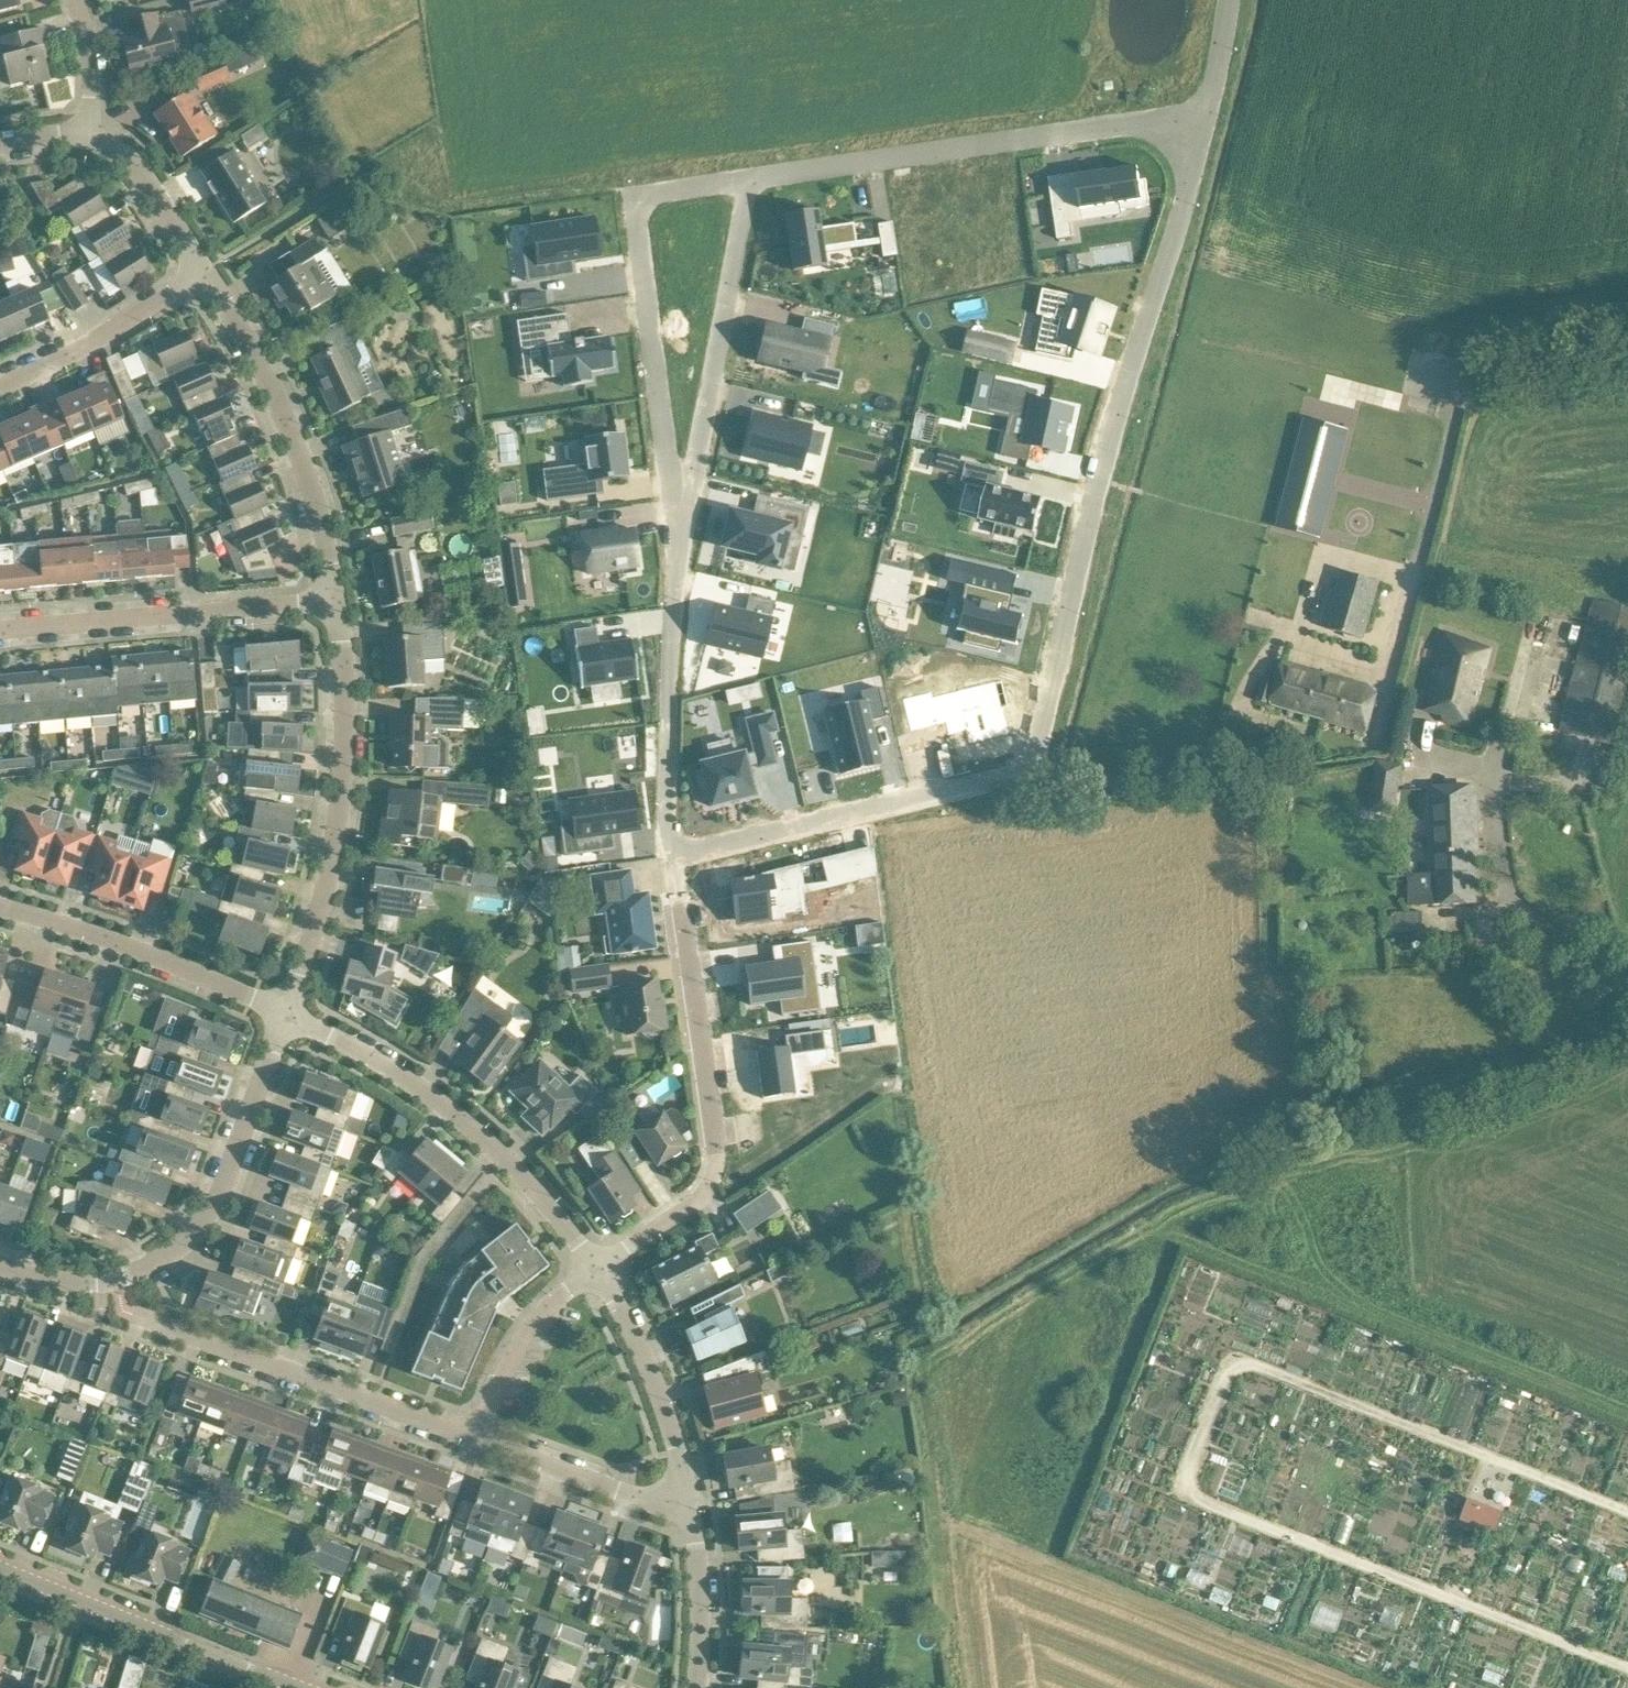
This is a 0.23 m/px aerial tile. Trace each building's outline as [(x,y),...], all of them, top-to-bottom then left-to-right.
[(12,8),(9,0),(0,0),(0,11),(12,8)] [(225,6),(223,0),(189,0),(193,14),(225,6)] [(123,39),(127,55),(123,60),(125,67),(131,70),(131,73),(176,62),(173,53),(191,49),(181,11),(154,18),(154,15),(129,22),(133,36),(123,39)] [(44,59),(50,57),(43,28),(0,39),(0,60),(4,59),(10,85),(28,81),(30,86),(50,81),(44,59)] [(199,90),(230,77),(222,60),(192,73),(199,90)] [(188,92),(155,113),(183,157),(216,136),(188,92)] [(216,195),(234,223),(266,203),(233,151),(201,172),(208,184),(207,184),(214,196),(216,195)] [(1053,192),(1051,192),(1056,227),(1058,239),(1074,237),(1072,223),(1071,218),(1084,216),(1082,209),(1120,203),(1121,211),(1122,210),(1151,206),(1147,180),(1140,181),(1138,167),(1106,171),(1105,169),(1103,170),(1103,172),(1076,176),(1078,195),(1054,198),(1053,192)] [(61,207),(74,227),(105,207),(92,187),(87,190),(80,179),(81,178),(80,177),(54,193),(46,182),(30,184),(49,215),(61,207)] [(6,193),(5,197),(7,200),(11,201),(15,198),(15,194),(13,191),(9,190),(6,193)] [(79,225),(99,257),(130,237),(117,216),(113,219),(105,207),(74,227),(74,228),(79,225)] [(817,210),(785,215),(793,271),(826,266),(823,249),(856,244),(853,224),(820,229),(817,210)] [(535,246),(523,248),(528,282),(575,275),(575,274),(569,274),(568,264),(573,263),(572,260),(573,260),(600,256),(594,218),(532,227),(535,246)] [(892,222),(878,225),(883,257),(897,255),(892,222)] [(131,237),(130,237),(99,257),(120,289),(151,270),(138,248),(133,251),(126,240),(131,237)] [(323,253),(314,239),(291,254),(290,252),(275,261),(276,262),(278,261),(283,270),(287,268),(290,271),(283,276),(282,274),(276,277),(277,279),(266,286),(271,295),(280,309),(286,306),(292,317),(307,308),(310,312),(336,296),(313,259),(323,253)] [(1,273),(15,270),(12,258),(0,261),(0,267),(1,273)] [(70,275),(57,283),(75,311),(88,302),(70,275)] [(26,331),(49,321),(36,289),(23,294),(17,280),(6,285),(12,299),(26,331)] [(1044,316),(1037,351),(1066,357),(1069,345),(1097,354),(1103,336),(1104,337),(1104,335),(1103,335),(1106,328),(1109,329),(1110,327),(1107,326),(1112,308),(1097,303),(1098,302),(1094,300),(1094,302),(1079,297),(1075,296),(1043,289),(1038,315),(1044,316)] [(0,304),(0,335),(3,341),(26,331),(12,299),(0,304)] [(567,314),(516,321),(519,337),(521,350),(529,349),(529,350),(547,347),(549,359),(546,359),(547,365),(550,365),(552,378),(559,376),(559,377),(562,377),(562,379),(563,379),(564,387),(571,385),(571,386),(584,384),(592,382),(591,375),(591,372),(603,371),(603,370),(614,368),(613,361),(612,355),(613,354),(613,350),(612,350),(611,344),(610,344),(609,337),(599,338),(598,338),(583,340),(583,339),(581,339),(582,341),(575,342),(575,340),(573,340),(574,341),(571,342),(568,342),(565,317),(567,316),(567,314)] [(361,336),(352,316),(314,334),(322,353),(310,359),(321,380),(317,382),(332,415),(360,402),(359,400),(371,395),(358,368),(368,363),(369,359),(359,337),(361,336)] [(766,325),(757,361),(803,372),(805,364),(824,368),(824,367),(834,326),(804,319),(801,333),(766,325)] [(187,331),(153,346),(153,347),(139,353),(154,387),(168,381),(207,364),(207,363),(197,368),(190,352),(195,350),(187,331)] [(987,338),(983,354),(1012,361),(1016,346),(987,338)] [(109,367),(124,401),(137,396),(122,362),(109,367)] [(217,387),(207,364),(168,381),(169,382),(174,380),(189,414),(227,398),(226,397),(217,401),(212,389),(217,387)] [(95,385),(77,393),(93,432),(124,418),(104,372),(92,377),(95,385)] [(996,381),(990,407),(1031,416),(1025,443),(1064,452),(1073,409),(1036,401),(1039,390),(996,381)] [(63,445),(93,432),(77,393),(59,401),(57,397),(45,402),(63,445)] [(147,415),(137,396),(124,401),(135,422),(147,415)] [(193,413),(208,448),(237,435),(232,422),(236,420),(227,398),(189,414),(189,415),(193,413)] [(33,458),(63,445),(45,402),(33,407),(35,412),(16,420),(33,458)] [(352,477),(353,477),(356,476),(363,497),(406,483),(390,433),(412,426),(406,409),(352,426),(357,442),(342,447),(352,477)] [(936,418),(916,413),(910,439),(930,444),(936,418)] [(756,414),(746,456),(801,469),(805,454),(810,430),(811,427),(788,422),(788,425),(779,423),(779,420),(756,414)] [(1305,418),(1277,526),(1321,538),(1349,430),(1305,418)] [(2,471),(33,458),(16,420),(0,427),(0,465),(2,471)] [(160,427),(147,433),(152,442),(165,435),(160,427)] [(586,465),(543,470),(546,501),(604,494),(604,492),(603,492),(602,481),(628,477),(622,434),(583,439),(586,465)] [(242,448),(237,435),(208,448),(223,482),(219,483),(220,484),(257,468),(247,445),(242,448)] [(968,465),(963,481),(987,487),(980,519),(997,523),(995,534),(1015,539),(1017,528),(1035,533),(1043,500),(1000,489),(1004,473),(968,465)] [(231,520),(231,521),(269,504),(259,482),(254,484),(249,472),(257,468),(220,484),(234,519),(231,520)] [(77,483),(73,473),(63,477),(67,487),(77,483)] [(137,482),(140,492),(153,489),(151,479),(137,482)] [(126,495),(140,492),(137,482),(124,485),(126,495)] [(514,483),(498,485),(500,506),(516,504),(514,483)] [(177,493),(182,501),(194,495),(190,486),(177,493)] [(85,494),(88,505),(101,501),(99,491),(85,494)] [(14,497),(18,506),(29,501),(25,492),(14,497)] [(75,508),(88,505),(85,494),(61,500),(63,509),(75,508)] [(199,503),(194,495),(182,501),(186,510),(199,503)] [(731,512),(723,546),(744,551),(760,555),(758,564),(781,569),(782,564),(780,563),(787,534),(800,537),(806,512),(768,503),(764,519),(753,516),(752,517),(731,512)] [(33,507),(36,517),(49,514),(47,504),(33,507)] [(269,505),(269,504),(231,521),(246,556),(240,559),(246,572),(247,572),(275,569),(266,548),(281,542),(271,519),(266,521),(261,509),(269,505)] [(23,520),(36,517),(33,507),(20,510),(23,520)] [(390,520),(393,536),(434,528),(430,511),(390,520)] [(148,578),(144,534),(142,518),(116,521),(117,536),(121,580),(148,578)] [(615,529),(581,534),(587,574),(640,566),(634,530),(616,533),(615,529)] [(187,537),(171,538),(171,531),(144,534),(148,578),(175,576),(174,568),(189,566),(187,537)] [(117,536),(91,539),(95,583),(121,580),(117,536)] [(91,539),(65,541),(69,585),(95,583),(91,539)] [(43,588),(69,585),(65,541),(38,543),(43,588)] [(16,590),(43,588),(38,543),(12,546),(16,590)] [(518,543),(501,546),(506,586),(524,584),(518,543)] [(16,590),(12,546),(0,547),(0,592),(16,590)] [(406,550),(372,556),(382,608),(416,602),(415,597),(418,596),(421,592),(419,582),(415,580),(412,580),(406,550)] [(953,560),(948,580),(982,589),(978,607),(966,604),(959,632),(971,635),(968,646),(996,653),(999,641),(1016,645),(1022,617),(1005,613),(1010,595),(1004,593),(1009,573),(953,560)] [(275,569),(247,572),(248,581),(278,577),(275,569)] [(1327,629),(1362,639),(1379,581),(1344,571),(1327,629)] [(715,606),(705,644),(762,657),(775,602),(749,596),(744,613),(715,606)] [(1560,730),(1618,745),(1627,708),(1627,606),(1596,597),(1560,730)] [(489,614),(469,616),(470,629),(490,627),(489,614)] [(403,638),(385,639),(388,688),(424,685),(423,661),(445,660),(442,615),(402,619),(403,638)] [(596,627),(574,630),(576,647),(575,647),(581,689),(583,688),(583,687),(636,679),(637,680),(638,680),(632,638),(630,639),(630,640),(599,645),(596,627)] [(1448,637),(1430,711),(1449,716),(1446,725),(1472,731),(1492,651),(1448,637)] [(245,648),(248,673),(261,672),(261,673),(282,671),(299,669),(297,643),(245,648)] [(169,702),(196,700),(192,651),(165,654),(169,702)] [(165,654),(138,656),(143,705),(169,702),(165,654)] [(111,659),(112,666),(117,715),(118,715),(117,707),(143,705),(138,656),(111,659)] [(200,664),(202,690),(216,689),(214,663),(200,664)] [(1263,678),(1257,699),(1311,715),(1366,732),(1368,725),(1357,722),(1367,686),(1324,674),(1282,663),(1277,682),(1263,678)] [(91,718),(117,715),(112,666),(86,669),(91,718)] [(86,669),(60,671),(64,720),(91,718),(86,669)] [(38,722),(64,720),(60,671),(33,674),(38,722)] [(249,686),(248,711),(262,711),(262,712),(276,712),(301,711),(300,685),(282,685),(282,671),(261,673),(261,672),(248,673),(249,686)] [(33,674),(7,676),(12,725),(38,722),(33,674)] [(12,725),(7,676),(0,677),(0,726),(12,725)] [(862,700),(823,710),(839,774),(879,764),(869,720),(884,717),(877,687),(860,691),(862,700)] [(218,711),(216,689),(202,690),(204,711),(218,711)] [(438,738),(438,729),(463,730),(464,698),(415,699),(415,718),(391,717),(390,737),(394,738),(393,767),(405,768),(410,773),(416,768),(427,768),(427,769),(451,770),(451,768),(446,768),(447,745),(441,738),(438,738)] [(516,700),(499,701),(500,716),(516,716),(516,700)] [(248,750),(261,750),(261,751),(288,752),(300,753),(301,726),(276,725),(276,712),(262,712),(262,711),(248,711),(236,711),(236,723),(245,724),(244,749),(248,750)] [(703,771),(696,773),(703,801),(710,799),(711,807),(754,796),(747,768),(758,765),(758,768),(775,764),(768,733),(777,731),(772,714),(747,720),(755,752),(744,755),(744,753),(733,756),(729,741),(708,746),(712,761),(701,764),(703,771)] [(543,726),(529,728),(530,736),(544,734),(543,726)] [(191,744),(173,745),(174,755),(192,753),(191,744)] [(156,756),(174,755),(173,745),(155,747),(156,756)] [(139,748),(121,750),(122,760),(140,758),(139,748)] [(103,761),(122,760),(121,750),(102,752),(103,761)] [(245,788),(258,790),(272,792),(296,794),(299,768),(286,767),(288,752),(261,751),(261,750),(248,750),(244,788),(245,788)] [(34,758),(15,760),(16,769),(34,767),(34,758)] [(16,769),(15,760),(0,761),(0,771),(16,769)] [(87,760),(69,761),(69,771),(88,769),(87,760)] [(69,771),(69,761),(50,763),(51,773),(69,771)] [(1378,761),(1370,809),(1394,814),(1403,765),(1378,761)] [(207,763),(201,783),(215,785),(217,764),(207,763)] [(424,781),(423,794),(442,797),(459,799),(459,805),(488,807),(489,786),(424,781)] [(1475,903),(1473,853),(1478,852),(1477,797),(1475,796),(1473,785),(1435,784),(1428,788),(1430,854),(1431,872),(1409,873),(1410,905),(1475,903)] [(257,803),(253,828),(252,829),(266,831),(291,835),(295,809),(270,805),(272,792),(258,790),(245,788),(243,801),(257,803)] [(383,805),(378,844),(400,846),(401,836),(436,841),(442,797),(423,794),(422,794),(389,790),(387,806),(383,805)] [(572,820),(561,822),(565,856),(615,849),(614,847),(609,848),(607,838),(612,837),(612,834),(640,830),(634,792),(570,801),(572,820)] [(36,877),(41,878),(55,833),(61,812),(50,809),(42,813),(40,818),(20,812),(11,842),(23,846),(16,870),(21,872),(22,877),(32,880),(36,877)] [(61,812),(55,833),(41,878),(46,880),(47,885),(57,888),(61,884),(66,886),(74,862),(86,866),(95,836),(75,829),(76,824),(72,816),(61,812)] [(263,844),(266,831),(252,829),(253,828),(239,826),(232,864),(242,866),(242,867),(258,870),(283,876),(289,850),(263,844)] [(111,900),(116,902),(130,857),(135,841),(119,836),(117,843),(95,836),(86,866),(99,870),(91,894),(97,896),(98,901),(108,904),(111,900)] [(135,841),(130,857),(116,902),(121,903),(122,908),(132,912),(136,908),(142,910),(149,886),(162,889),(175,846),(153,839),(151,846),(135,841)] [(873,849),(821,861),(822,863),(822,864),(827,882),(827,884),(876,872),(873,849)] [(529,852),(520,864),(530,873),(540,861),(529,852)] [(254,883),(258,870),(242,867),(242,866),(232,864),(221,900),(233,904),(232,904),(248,908),(259,912),(272,916),(280,891),(254,883)] [(443,865),(441,881),(471,885),(473,870),(443,865)] [(768,878),(732,883),(737,921),(782,914),(802,911),(799,886),(803,885),(801,868),(801,866),(765,875),(766,877),(768,876),(768,878)] [(371,880),(369,892),(382,894),(378,919),(380,919),(398,922),(416,924),(418,908),(426,908),(426,907),(437,908),(431,896),(434,877),(375,868),(375,870),(373,881),(371,880)] [(630,871),(591,877),(594,902),(605,901),(610,936),(603,937),(606,954),(631,951),(631,953),(637,952),(636,950),(655,948),(652,927),(653,927),(652,926),(649,926),(648,915),(651,914),(651,913),(650,913),(647,893),(633,895),(630,871)] [(540,879),(528,900),(551,918),(545,879),(540,879)] [(170,887),(167,899),(178,902),(182,890),(170,887)] [(268,930),(254,925),(259,912),(248,908),(232,904),(233,904),(221,900),(217,913),(228,917),(215,953),(224,957),(229,944),(258,955),(268,930)] [(1381,912),(1381,931),(1423,930),(1423,911),(1381,912)] [(176,938),(189,943),(192,934),(179,929),(176,938)] [(774,962),(744,966),(745,968),(747,967),(752,1003),(749,1003),(750,1005),(779,1001),(782,1016),(807,1012),(804,990),(818,989),(817,987),(815,987),(812,965),(814,965),(814,963),(813,963),(810,944),(811,943),(811,941),(772,947),(772,949),(781,948),(783,960),(774,962)] [(405,945),(401,960),(427,976),(439,955),(405,945)] [(406,1001),(388,990),(393,974),(390,974),(395,954),(368,947),(363,966),(350,962),(342,991),(367,999),(364,1004),(394,1022),(406,1001)] [(565,947),(557,948),(560,972),(570,971),(578,969),(576,947),(566,949),(565,947)] [(6,1015),(14,986),(1,983),(7,959),(0,957),(0,1013),(6,1015)] [(573,992),(610,987),(607,966),(578,969),(570,971),(573,992)] [(50,1038),(51,1033),(69,978),(45,970),(37,993),(25,989),(15,1018),(28,1022),(25,1030),(50,1038)] [(76,1037),(89,1042),(99,1013),(86,1009),(94,986),(69,978),(51,1033),(75,1041),(76,1037)] [(666,1029),(664,1010),(661,996),(658,996),(656,981),(620,986),(627,1035),(642,1033),(642,1034),(646,1037),(657,1036),(660,1031),(660,1030),(666,1029)] [(475,988),(448,1032),(464,1044),(452,1059),(488,1085),(519,1043),(502,1031),(508,1023),(509,1024),(511,1021),(512,1018),(510,1014),(475,988)] [(160,1035),(155,1049),(172,1055),(183,1059),(204,1066),(209,1054),(226,1060),(235,1036),(180,1015),(171,1039),(160,1035)] [(786,1047),(756,1051),(762,1098),(796,1094),(790,1055),(825,1051),(822,1031),(785,1036),(786,1047)] [(222,1073),(204,1066),(183,1059),(172,1055),(155,1049),(155,1050),(169,1055),(160,1078),(163,1079),(158,1093),(183,1101),(188,1089),(213,1098),(222,1073)] [(91,1054),(86,1067),(102,1072),(107,1060),(91,1054)] [(511,1092),(530,1110),(523,1117),(542,1136),(544,1134),(543,1134),(549,1128),(550,1129),(569,1109),(576,1115),(598,1092),(580,1075),(568,1088),(540,1061),(511,1092)] [(324,1109),(319,1122),(332,1127),(346,1132),(361,1138),(366,1123),(349,1117),(358,1093),(340,1086),(341,1084),(329,1079),(328,1082),(306,1074),(305,1078),(300,1077),(294,1093),(299,1095),(297,1099),(324,1109)] [(145,1130),(158,1134),(170,1138),(174,1126),(199,1135),(208,1110),(183,1101),(158,1093),(156,1092),(147,1115),(142,1113),(137,1127),(145,1130)] [(649,1152),(657,1165),(670,1156),(674,1158),(680,1154),(681,1150),(683,1148),(673,1132),(681,1127),(682,1121),(675,1111),(670,1110),(662,1116),(661,1115),(645,1125),(637,1113),(615,1127),(619,1150),(632,1170),(646,1161),(642,1156),(649,1152)] [(26,1111),(20,1128),(59,1142),(63,1130),(41,1122),(38,1116),(26,1111)] [(279,1151),(305,1161),(318,1165),(318,1166),(330,1170),(335,1156),(337,1157),(346,1132),(332,1127),(319,1122),(293,1113),(291,1117),(286,1115),(280,1132),(285,1133),(284,1138),(310,1147),(305,1161),(279,1151)] [(0,1142),(0,1143),(13,1148),(17,1135),(4,1130),(0,1142)] [(118,1162),(122,1164),(135,1168),(156,1176),(161,1163),(186,1172),(195,1147),(170,1138),(158,1134),(145,1130),(138,1149),(124,1144),(121,1153),(118,1162)] [(596,1208),(600,1206),(611,1222),(620,1217),(624,1218),(632,1213),(631,1209),(633,1207),(628,1199),(639,1191),(601,1136),(581,1149),(602,1181),(589,1190),(590,1191),(586,1193),(596,1208)] [(389,1140),(386,1146),(397,1150),(401,1139),(394,1137),(389,1140)] [(399,1173),(419,1189),(449,1153),(436,1142),(432,1146),(426,1140),(408,1162),(398,1153),(380,1173),(392,1183),(399,1173)] [(38,1142),(32,1159),(44,1163),(50,1147),(38,1142)] [(110,1149),(106,1158),(118,1162),(121,1153),(110,1149)] [(305,1161),(279,1151),(277,1155),(273,1153),(266,1170),(271,1172),(269,1176),(296,1185),(291,1199),(316,1208),(321,1194),(310,1190),(318,1166),(318,1165),(305,1161)] [(449,1153),(419,1189),(438,1206),(431,1215),(442,1224),(459,1204),(448,1195),(466,1173),(460,1168),(463,1164),(449,1153)] [(79,1182),(77,1189),(132,1209),(134,1210),(138,1197),(163,1206),(171,1181),(156,1176),(135,1168),(122,1164),(117,1180),(79,1182)] [(8,1188),(0,1210),(0,1223),(20,1230),(37,1184),(29,1181),(21,1193),(8,1188)] [(123,1234),(132,1209),(77,1189),(75,1215),(69,1229),(95,1238),(99,1225),(123,1234)] [(733,1215),(743,1229),(779,1205),(769,1190),(733,1215)] [(459,1204),(458,1205),(465,1211),(473,1201),(466,1195),(459,1204)] [(272,1236),(272,1237),(290,1243),(290,1242),(291,1242),(299,1218),(311,1222),(316,1208),(291,1199),(286,1213),(260,1203),(258,1208),(254,1206),(247,1223),(252,1224),(250,1228),(272,1236)] [(335,1207),(332,1213),(344,1217),(348,1205),(342,1203),(335,1207)] [(458,1205),(452,1212),(459,1218),(465,1211),(458,1205)] [(452,1212),(446,1219),(454,1225),(459,1218),(452,1212)] [(345,1219),(339,1236),(351,1240),(356,1226),(345,1219)] [(442,1224),(440,1226),(448,1232),(454,1225),(446,1219),(442,1224)] [(33,1225),(32,1229),(33,1233),(38,1235),(42,1233),(44,1229),(42,1225),(38,1223),(33,1225)] [(415,1362),(410,1374),(431,1382),(432,1379),(441,1383),(440,1385),(461,1393),(493,1317),(495,1312),(496,1310),(498,1307),(500,1305),(503,1302),(513,1295),(548,1267),(534,1249),(533,1250),(527,1243),(529,1243),(515,1225),(504,1233),(469,1260),(460,1269),(452,1279),(446,1291),(444,1295),(415,1362)] [(440,1226),(435,1233),(442,1239),(448,1232),(440,1226)] [(435,1233),(429,1240),(436,1246),(442,1239),(435,1233)] [(719,1248),(718,1245),(712,1233),(694,1242),(697,1248),(652,1270),(669,1306),(717,1282),(703,1256),(719,1248)] [(290,1243),(272,1237),(268,1250),(241,1240),(240,1244),(235,1243),(229,1259),(234,1261),(232,1265),(241,1268),(240,1269),(266,1278),(284,1284),(298,1245),(291,1242),(290,1242),(290,1243)] [(429,1240),(423,1248),(430,1254),(436,1246),(429,1240)] [(409,1242),(403,1250),(413,1258),(421,1248),(414,1242),(409,1242)] [(378,1245),(374,1255),(380,1258),(387,1255),(389,1248),(378,1245)] [(423,1248),(414,1258),(422,1263),(430,1254),(423,1248)] [(414,1258),(409,1271),(418,1274),(422,1264),(422,1263),(414,1258)] [(766,1271),(772,1283),(788,1275),(782,1263),(766,1271)] [(284,1284),(266,1278),(240,1269),(236,1282),(210,1272),(208,1276),(204,1275),(197,1291),(202,1293),(201,1297),(222,1305),(221,1307),(233,1312),(234,1309),(252,1316),(261,1292),(278,1299),(284,1284)] [(320,1347),(337,1353),(358,1296),(338,1289),(343,1275),(325,1269),(311,1308),(324,1313),(314,1339),(322,1342),(320,1347)] [(409,1271),(406,1279),(415,1283),(418,1274),(409,1271)] [(406,1279),(403,1288),(412,1291),(415,1283),(406,1279)] [(696,1326),(685,1332),(696,1362),(745,1343),(730,1304),(745,1297),(740,1284),(690,1309),(696,1326)] [(403,1288),(400,1297),(408,1300),(412,1291),(403,1288)] [(358,1296),(337,1353),(353,1359),(355,1354),(363,1357),(372,1331),(386,1336),(395,1310),(381,1305),(383,1301),(359,1293),(358,1296)] [(397,1304),(397,1306),(405,1309),(408,1302),(408,1300),(400,1297),(397,1304)] [(395,1310),(393,1314),(402,1318),(405,1309),(397,1306),(395,1310)] [(36,1350),(45,1324),(41,1322),(43,1318),(26,1311),(24,1316),(20,1315),(11,1341),(0,1337),(0,1366),(2,1366),(5,1359),(29,1368),(30,1363),(31,1364),(36,1350)] [(393,1314),(390,1323),(399,1326),(402,1318),(393,1314)] [(390,1323),(387,1332),(396,1335),(399,1326),(390,1323)] [(62,1394),(64,1389),(69,1377),(74,1364),(84,1338),(79,1336),(81,1332),(64,1325),(63,1330),(59,1329),(49,1355),(36,1350),(31,1364),(30,1363),(29,1368),(26,1375),(41,1381),(42,1380),(46,1381),(50,1390),(62,1394)] [(386,1336),(384,1340),(393,1344),(396,1335),(387,1332),(386,1336)] [(69,1377),(64,1389),(103,1403),(107,1391),(108,1391),(113,1378),(122,1352),(118,1350),(120,1346),(103,1339),(101,1344),(97,1342),(88,1369),(74,1364),(69,1377)] [(384,1340),(381,1350),(389,1353),(393,1344),(384,1340)] [(756,1396),(763,1384),(760,1375),(771,1372),(765,1351),(721,1368),(725,1383),(704,1389),(715,1428),(765,1414),(761,1398),(756,1396)] [(107,1391),(103,1403),(117,1408),(118,1406),(142,1415),(146,1405),(148,1399),(151,1400),(155,1388),(153,1387),(161,1365),(156,1364),(158,1359),(141,1353),(140,1358),(135,1356),(126,1383),(113,1378),(108,1391),(107,1391)] [(178,1413),(201,1422),(214,1385),(190,1376),(183,1396),(171,1392),(162,1417),(175,1422),(178,1413)] [(238,1394),(221,1388),(214,1385),(201,1422),(225,1430),(238,1394)] [(225,1430),(248,1439),(261,1402),(238,1394),(225,1430)] [(248,1439),(272,1447),(285,1411),(261,1402),(248,1439)] [(302,1439),(307,1425),(309,1420),(285,1411),(272,1447),(267,1461),(290,1469),(292,1464),(305,1469),(314,1444),(302,1439)] [(326,1448),(314,1444),(305,1469),(299,1483),(312,1488),(314,1483),(337,1491),(344,1473),(357,1437),(333,1428),(326,1448)] [(344,1473),(367,1482),(381,1445),(357,1437),(344,1473)] [(404,1454),(388,1448),(381,1445),(367,1482),(364,1492),(387,1501),(391,1490),(404,1454)] [(769,1449),(723,1457),(729,1486),(754,1482),(757,1496),(793,1489),(789,1462),(772,1465),(769,1449)] [(391,1490),(414,1499),(428,1463),(404,1454),(391,1490)] [(61,1463),(56,1477),(72,1483),(77,1470),(61,1463)] [(196,1474),(207,1478),(211,1468),(200,1463),(196,1474)] [(452,1471),(435,1465),(428,1463),(414,1499),(437,1507),(434,1516),(448,1521),(457,1495),(445,1491),(452,1471)] [(222,1472),(211,1468),(207,1478),(218,1482),(222,1472)] [(195,1498),(201,1484),(172,1473),(167,1488),(195,1498)] [(28,1523),(41,1529),(54,1496),(41,1490),(41,1489),(10,1477),(2,1499),(0,1498),(0,1522),(24,1532),(28,1523)] [(133,1479),(121,1509),(137,1515),(143,1501),(149,1485),(133,1479)] [(469,1523),(493,1531),(508,1491),(490,1485),(490,1487),(483,1484),(472,1512),(459,1508),(450,1534),(463,1538),(469,1523)] [(244,1487),(240,1498),(252,1502),(256,1492),(244,1487)] [(524,1560),(528,1549),(533,1537),(534,1535),(521,1530),(531,1502),(524,1499),(525,1498),(508,1491),(493,1531),(487,1546),(524,1560)] [(1470,1499),(1461,1520),(1495,1533),(1503,1513),(1470,1499)] [(109,1556),(112,1549),(122,1523),(109,1518),(109,1517),(76,1503),(67,1523),(71,1525),(62,1547),(92,1559),(96,1551),(109,1556)] [(543,1552),(567,1561),(571,1549),(583,1516),(566,1510),(563,1516),(556,1513),(546,1541),(533,1537),(528,1549),(524,1560),(523,1563),(537,1568),(543,1552)] [(571,1549),(567,1561),(563,1572),(575,1576),(578,1583),(598,1590),(599,1586),(607,1564),(594,1559),(605,1531),(598,1529),(600,1522),(583,1516),(571,1549)] [(803,1558),(803,1549),(801,1530),(784,1532),(782,1516),(736,1520),(739,1549),(764,1547),(766,1561),(803,1558)] [(335,1534),(337,1528),(339,1524),(327,1519),(323,1530),(335,1534)] [(133,1526),(125,1544),(127,1545),(139,1550),(137,1553),(134,1552),(126,1572),(153,1584),(160,1586),(163,1578),(177,1583),(190,1550),(176,1545),(177,1544),(149,1532),(133,1526)] [(361,1537),(372,1542),(376,1531),(365,1527),(361,1537)] [(388,1535),(376,1531),(372,1542),(384,1546),(388,1535)] [(353,1552),(346,1549),(320,1539),(310,1563),(343,1576),(353,1552)] [(672,1561),(657,1555),(657,1554),(630,1544),(621,1569),(607,1564),(599,1586),(598,1590),(594,1599),(644,1617),(650,1601),(641,1598),(653,1565),(668,1570),(672,1561)] [(362,1547),(355,1564),(369,1569),(375,1552),(362,1547)] [(908,1552),(876,1553),(877,1567),(908,1566),(908,1552)] [(200,1614),(260,1638),(288,1649),(302,1614),(257,1597),(261,1586),(235,1576),(241,1564),(226,1556),(214,1579),(213,1579),(200,1614)] [(759,1583),(743,1583),(743,1613),(769,1613),(769,1627),(806,1627),(806,1599),(789,1599),(789,1584),(787,1584),(787,1569),(789,1569),(789,1567),(756,1567),(756,1568),(759,1568),(759,1583)] [(428,1573),(418,1600),(432,1605),(442,1578),(428,1573)] [(388,1633),(381,1630),(383,1625),(368,1619),(372,1608),(347,1598),(335,1628),(349,1633),(339,1657),(344,1659),(342,1664),(360,1671),(362,1666),(366,1668),(372,1652),(380,1655),(388,1633)] [(498,1599),(492,1615),(507,1622),(513,1605),(498,1599)] [(402,1651),(415,1657),(406,1681),(425,1687),(434,1687),(450,1648),(434,1642),(438,1632),(413,1622),(402,1651)] [(765,1687),(810,1687),(810,1681),(803,1681),(808,1636),(774,1632),(773,1650),(743,1647),(740,1676),(766,1679),(765,1687)] [(469,1674),(482,1680),(479,1687),(510,1687),(517,1671),(502,1665),(508,1649),(482,1639),(469,1674)] [(551,1640),(546,1653),(555,1657),(560,1644),(551,1640)] [(538,1687),(572,1687),(569,1687),(576,1668),(550,1658),(538,1687)] [(136,1659),(133,1668),(143,1671),(146,1662),(136,1659)] [(209,1686),(189,1679),(186,1687),(208,1687),(209,1686)]
